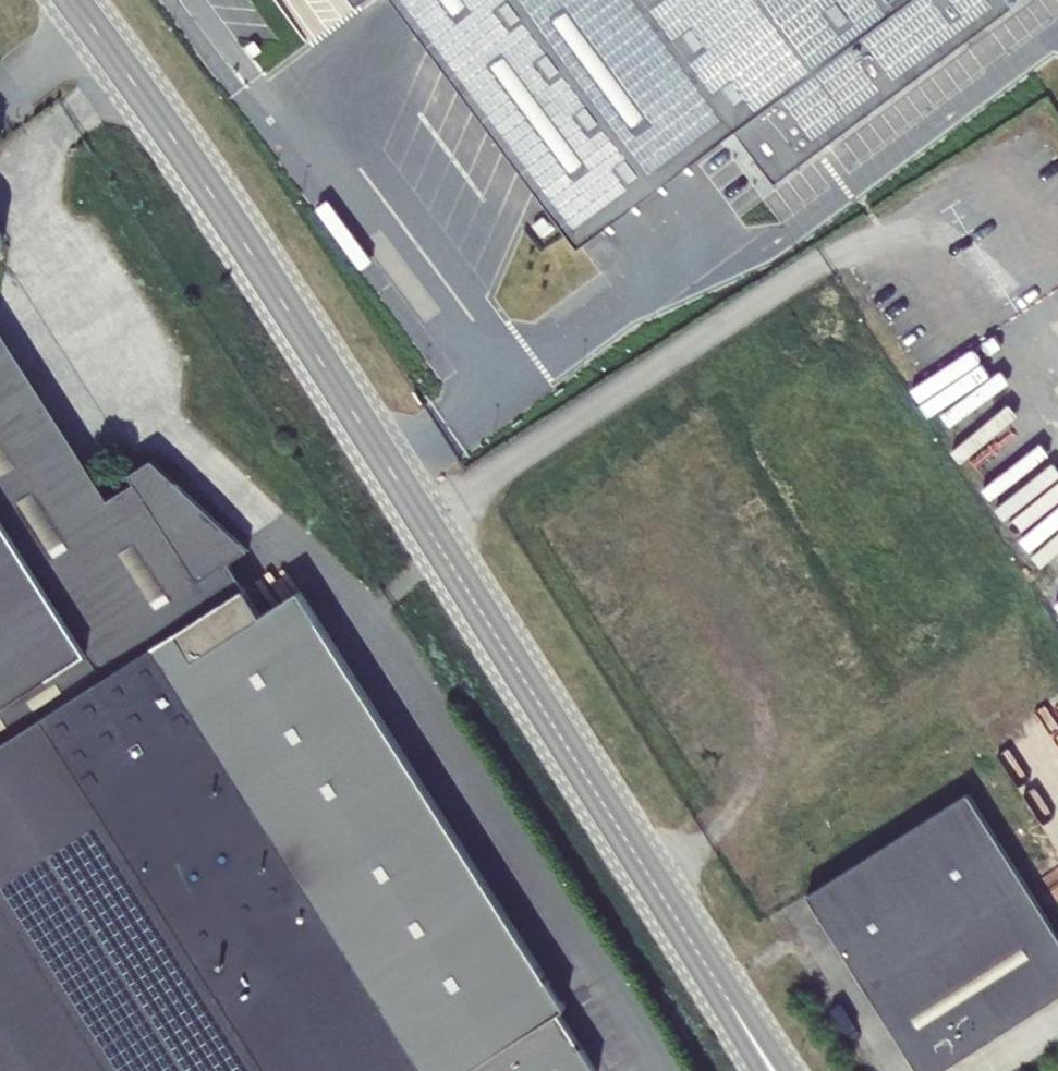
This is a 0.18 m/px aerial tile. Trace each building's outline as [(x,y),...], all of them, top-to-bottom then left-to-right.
[(580,246),(738,128),(779,182),(1015,5),(1011,0),(397,0),(580,246)] [(559,1011),(566,1007),(300,590),(262,614),(229,562),(249,550),(232,533),(213,546),(208,538),(212,535),(182,487),(176,481),(152,459),(131,474),(137,483),(110,499),(0,328),(0,1070),(597,1070),(559,1011)] [(807,896),(895,1035),(898,1034),(921,1070),(937,1070),(972,1049),(973,1051),(1057,997),(1057,935),(968,793),(807,896)]
